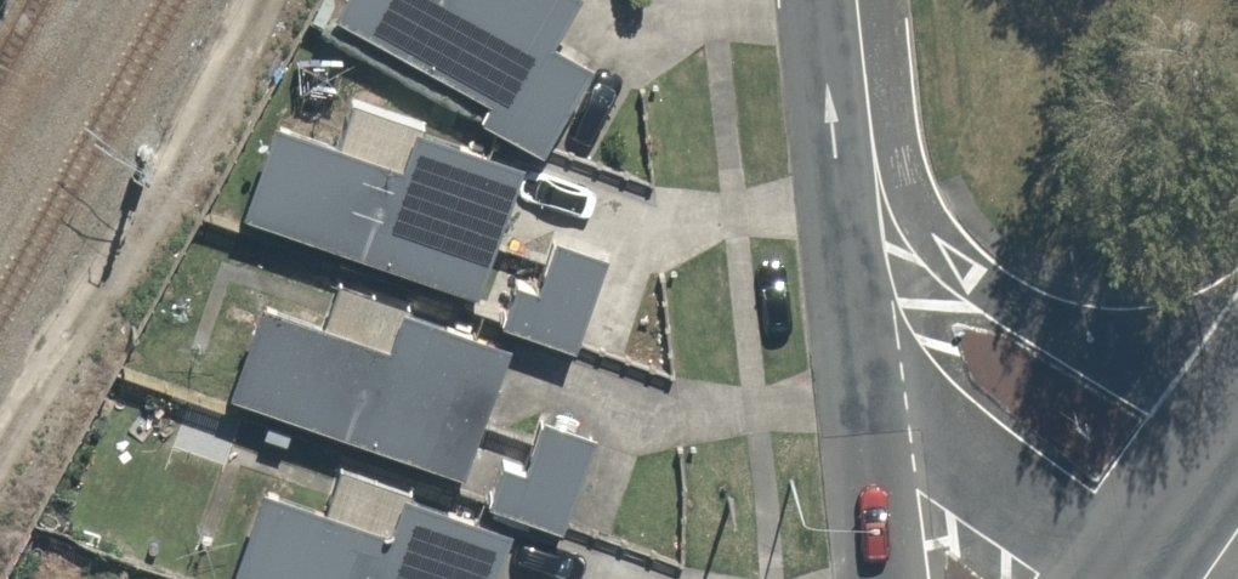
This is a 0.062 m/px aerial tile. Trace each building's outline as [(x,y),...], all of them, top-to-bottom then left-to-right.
[(541,137),(586,56),(546,34),(565,0),(342,0),(493,84),(482,104),(541,137)] [(413,157),(281,107),(248,195),(464,276),(516,139),(432,107),(413,157)] [(602,239),(558,228),(547,272),(512,263),(502,302),(582,322),(602,239)] [(403,342),(255,291),(227,371),(459,452),(505,320),(421,291),(403,342)] [(599,426),(545,407),(527,457),(507,450),(492,492),(567,518),(599,426)] [(265,485),(236,562),(281,578),(481,578),(507,510),(413,475),(391,532),(265,485)]
